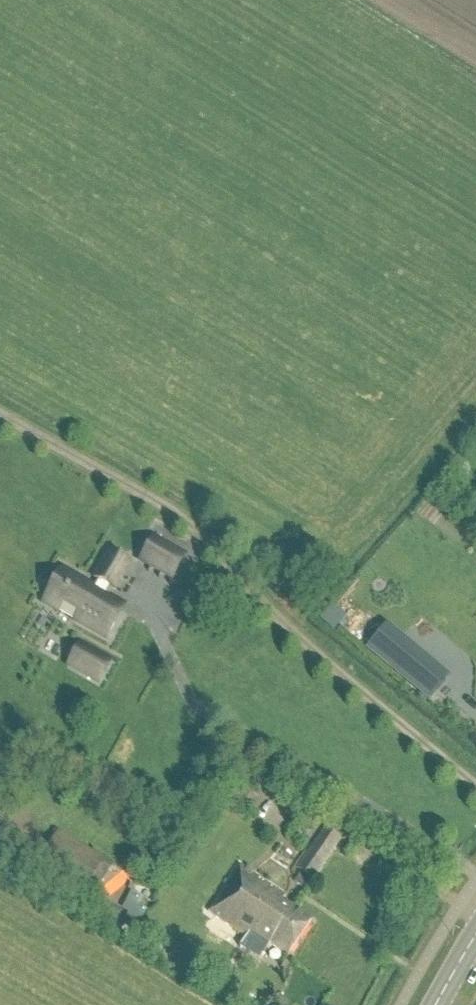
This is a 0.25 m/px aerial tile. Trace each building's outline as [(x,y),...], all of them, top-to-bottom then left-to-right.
[(172,581),(184,559),(153,542),(141,564),(172,581)] [(106,642),(123,612),(103,601),(111,588),(115,590),(130,565),(110,553),(94,580),(97,582),(91,593),(59,575),(42,605),(60,615),(65,607),(92,623),(87,631),(106,642)] [(383,631),(367,651),(397,676),(413,656),(383,631)] [(442,691),(462,669),(442,650),(422,672),(442,691)] [(110,665),(95,656),(83,676),(98,685),(110,665)] [(301,812),(307,788),(274,780),(271,794),(291,799),(289,809),(301,812)] [(296,871),(312,882),(340,841),(324,832),(296,871)] [(58,833),(36,872),(80,898),(104,860),(58,833)] [(284,897),(240,867),(208,915),(263,953),(268,946),(285,958),(309,923),(279,903),(284,897)]
